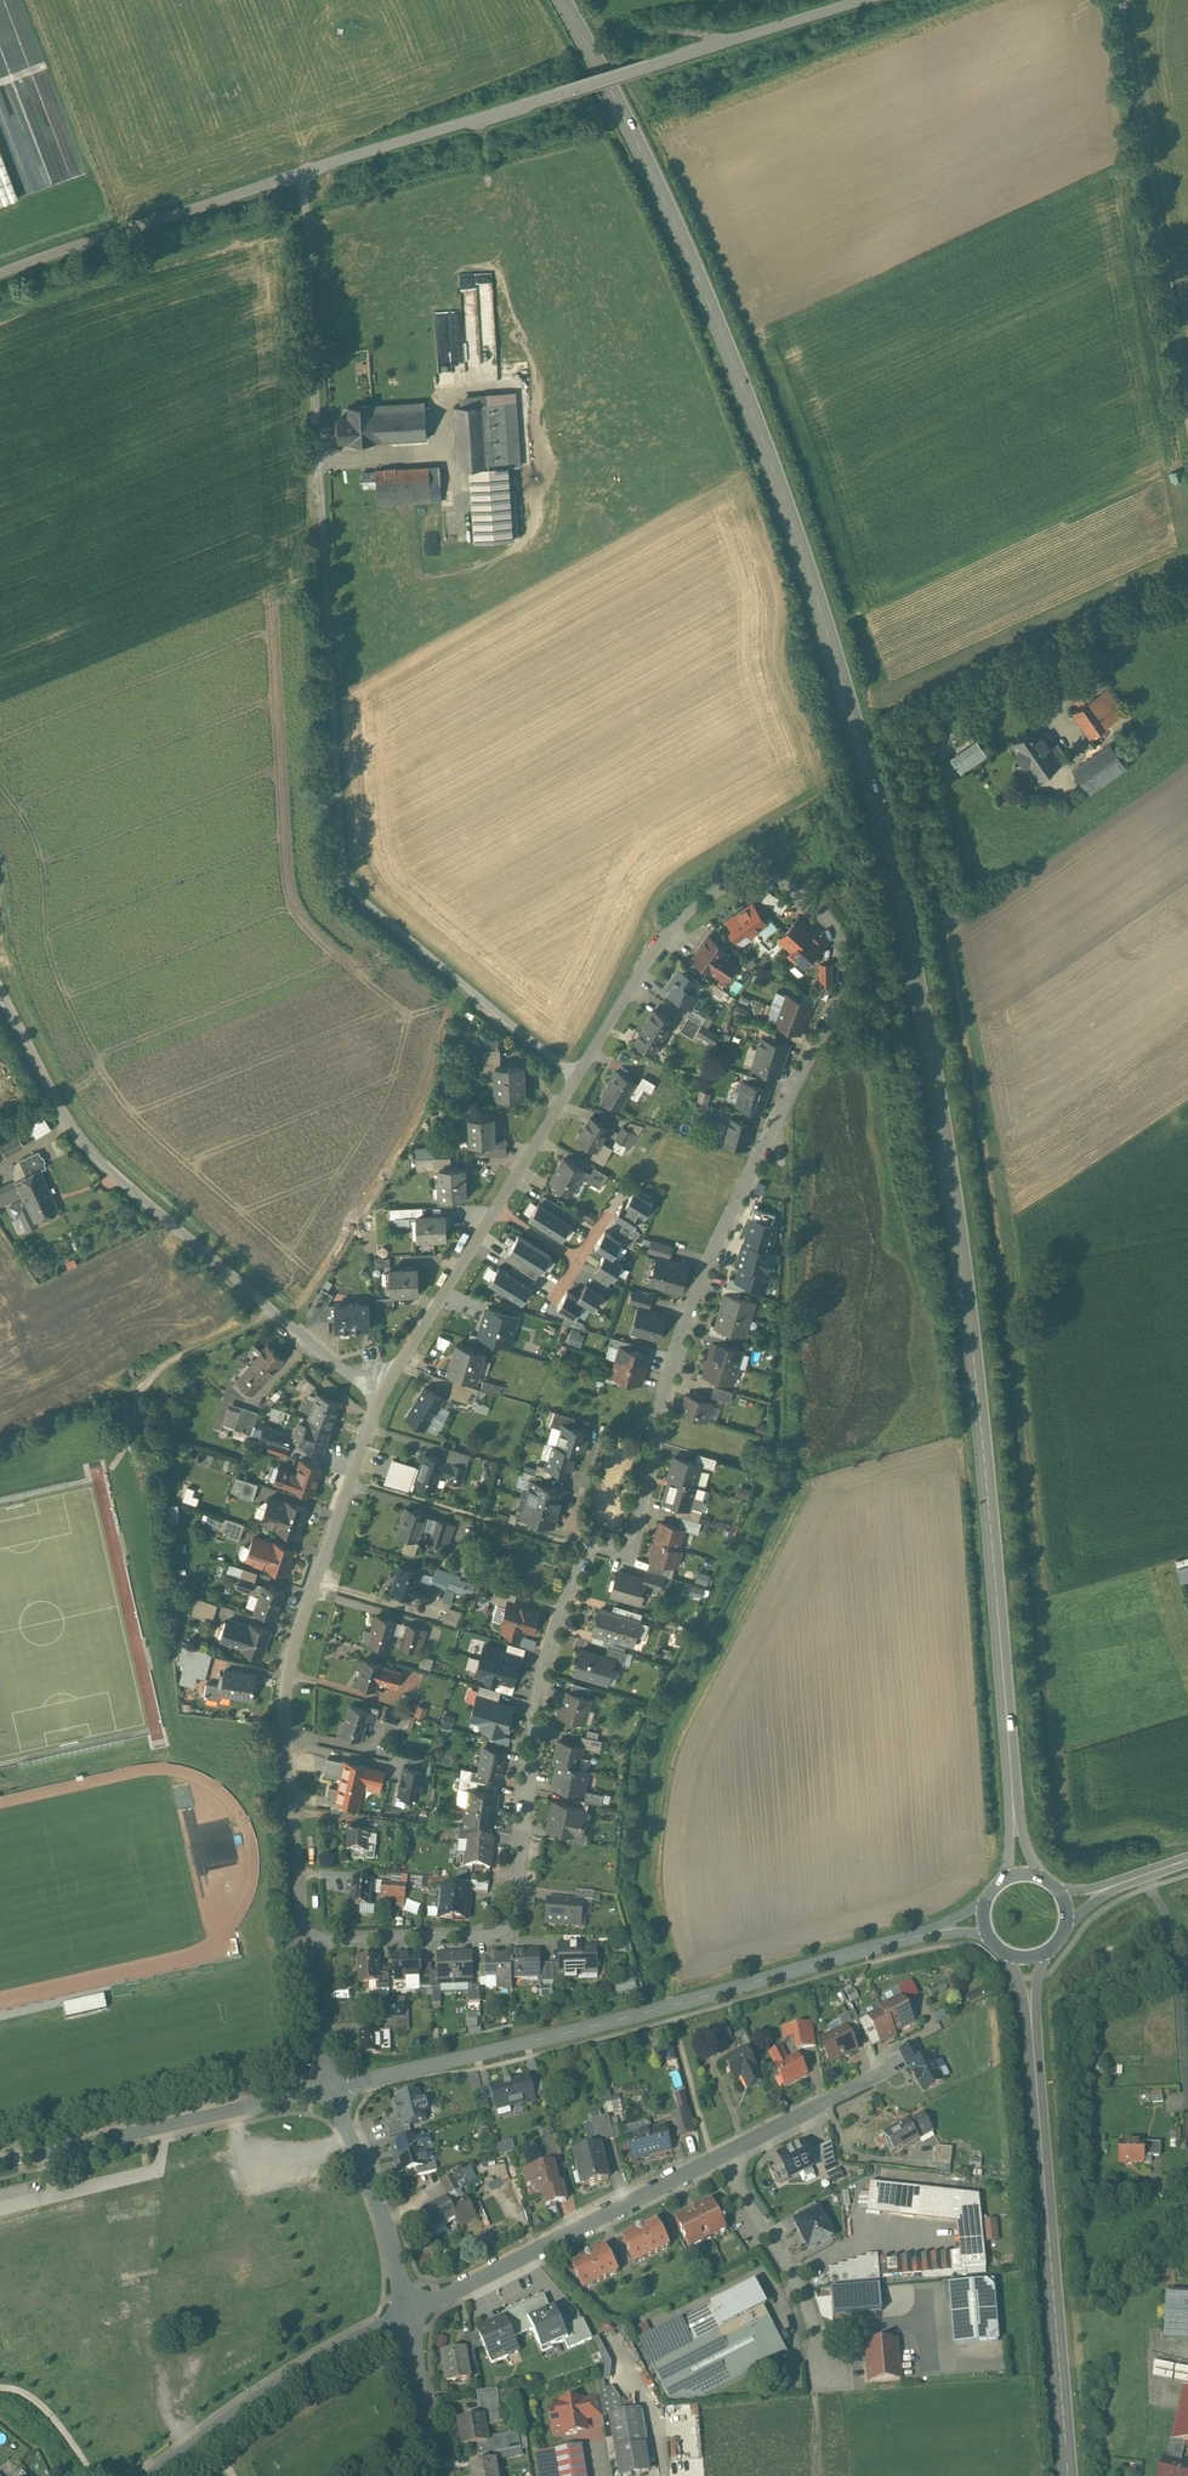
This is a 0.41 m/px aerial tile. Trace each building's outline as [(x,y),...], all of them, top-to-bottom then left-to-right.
[(17,198),(0,153),(0,205),(17,198)] [(492,272),(479,272),(479,295),(492,296),(492,272)] [(373,405),(372,405),(374,441),(426,438),(424,402),(373,405)] [(503,402),(482,403),(487,466),(508,465),(503,402)] [(482,403),(453,405),(458,468),(469,468),(487,466),(482,403)] [(372,405),(348,406),(349,422),(338,423),(340,441),(350,441),(351,443),(374,441),(372,405)] [(487,466),(469,468),(474,540),(513,538),(508,465),(487,466)] [(428,466),(395,468),(395,467),(385,468),(385,469),(375,469),(376,486),(377,505),(431,502),(429,467),(428,466)] [(439,467),(429,467),(431,502),(441,501),(440,482),(439,467)] [(375,471),(361,472),(362,487),(376,486),(375,471)] [(1105,688),(1071,711),(1089,737),(1123,713),(1105,688)] [(1049,747),(1035,727),(1011,744),(1025,764),(1035,778),(1036,780),(1067,759),(1055,743),(1049,747)] [(976,741),(951,759),(961,774),(986,756),(976,741)] [(1109,745),(1073,770),(1089,792),(1124,767),(1109,745)] [(1025,764),(1016,770),(1027,785),(1028,784),(1028,783),(1035,778),(1025,764)] [(786,904),(768,892),(762,900),(780,912),(786,904)] [(752,903),(727,921),(735,932),(732,934),(741,947),(752,940),(748,935),(754,932),(755,934),(761,929),(760,927),(766,923),(752,903)] [(797,918),(776,941),(779,944),(784,944),(791,951),(792,951),(808,934),(811,931),(797,918)] [(808,934),(792,951),(791,951),(788,954),(788,958),(792,958),(796,962),(802,967),(809,959),(810,960),(812,960),(815,957),(815,955),(814,954),(821,946),(808,934)] [(717,942),(707,935),(692,959),(711,972),(712,972),(724,980),(735,963),(728,958),(729,956),(725,953),(725,952),(715,945),(717,942)] [(796,962),(789,969),(798,977),(805,969),(802,967),(796,962)] [(830,964),(819,964),(820,986),(829,986),(829,980),(831,980),(830,964)] [(699,981),(678,968),(667,985),(671,988),(667,994),(689,1008),(690,1008),(698,995),(692,991),(699,981)] [(816,996),(802,991),(799,999),(810,1003),(809,1005),(813,1006),(816,996)] [(799,999),(787,994),(781,1009),(804,1018),(809,1005),(810,1003),(799,999)] [(705,1017),(690,1008),(689,1008),(685,1014),(688,1016),(701,1024),(705,1017)] [(804,1018),(781,1009),(775,1024),(798,1033),(804,1018)] [(672,1022),(653,1010),(640,1032),(635,1042),(653,1053),(660,1042),(669,1048),(680,1030),(681,1027),(672,1022)] [(701,1024),(688,1016),(681,1027),(680,1030),(692,1038),(695,1033),(701,1024)] [(718,1036),(701,1024),(695,1033),(713,1044),(718,1036)] [(775,1032),(757,1025),(754,1037),(760,1038),(761,1038),(773,1041),(775,1032)] [(773,1041),(761,1038),(760,1038),(752,1067),(779,1075),(787,1046),(773,1041)] [(500,1049),(482,1050),(483,1070),(496,1070),(495,1066),(501,1066),(500,1049)] [(730,1070),(733,1064),(722,1060),(719,1066),(730,1070)] [(501,1066),(495,1066),(496,1070),(497,1097),(524,1096),(523,1065),(501,1066)] [(638,1084),(617,1072),(601,1098),(602,1098),(600,1102),(608,1106),(610,1103),(619,1109),(627,1095),(636,1100),(643,1088),(638,1084)] [(746,1082),(749,1083),(764,1087),(766,1080),(748,1075),(746,1082)] [(655,1084),(642,1077),(638,1084),(643,1088),(650,1092),(655,1084)] [(667,1097),(671,1090),(655,1083),(652,1090),(667,1097)] [(741,1106),(765,1113),(772,1090),(764,1087),(749,1083),(741,1106)] [(708,1108),(712,1092),(701,1089),(695,1108),(706,1111),(707,1108),(708,1108)] [(733,1111),(713,1106),(709,1119),(727,1124),(729,1124),(730,1118),(731,1118),(733,1111)] [(464,1107),(448,1108),(449,1119),(465,1119),(464,1107)] [(629,1116),(625,1125),(640,1133),(644,1124),(629,1116)] [(493,1117),(470,1117),(471,1144),(494,1143),(493,1117)] [(590,1118),(578,1138),(595,1149),(591,1157),(603,1164),(612,1148),(601,1141),(608,1128),(590,1118)] [(731,1118),(730,1118),(729,1124),(727,1124),(723,1136),(724,1139),(724,1142),(745,1148),(751,1124),(731,1118)] [(638,1135),(622,1126),(615,1139),(630,1148),(638,1135)] [(19,1136),(3,1145),(9,1157),(26,1148),(19,1136)] [(38,1151),(18,1160),(18,1161),(22,1159),(29,1174),(39,1169),(39,1170),(45,1167),(38,1151)] [(434,1157),(416,1158),(417,1170),(434,1169),(434,1157)] [(450,1157),(434,1157),(434,1169),(439,1169),(439,1168),(450,1167),(450,1157)] [(585,1170),(564,1158),(551,1181),(572,1193),(585,1170)] [(22,1159),(18,1161),(18,1160),(15,1163),(13,1166),(14,1179),(15,1180),(29,1174),(22,1159)] [(450,1167),(439,1168),(439,1169),(440,1198),(465,1197),(463,1167),(450,1167)] [(607,1175),(594,1167),(589,1176),(602,1184),(607,1175)] [(39,1170),(39,1169),(29,1174),(15,1180),(14,1180),(23,1199),(33,1221),(34,1220),(57,1209),(39,1170)] [(0,1187),(0,1201),(1,1203),(18,1196),(11,1182),(0,1187)] [(634,1190),(625,1203),(640,1213),(644,1215),(652,1202),(634,1190)] [(23,1199),(8,1205),(14,1217),(18,1215),(25,1230),(36,1225),(34,1220),(33,1221),(23,1199)] [(555,1211),(539,1201),(529,1217),(545,1227),(555,1211)] [(640,1213),(625,1203),(624,1202),(615,1215),(632,1226),(640,1213)] [(407,1207),(390,1208),(390,1217),(407,1216),(407,1207)] [(571,1221),(555,1211),(545,1227),(561,1237),(571,1221)] [(444,1214),(417,1215),(418,1238),(445,1237),(444,1214)] [(751,1218),(745,1239),(771,1246),(776,1225),(751,1218)] [(605,1252),(613,1257),(622,1241),(605,1230),(595,1246),(605,1252)] [(521,1266),(534,1245),(519,1235),(505,1256),(521,1266)] [(679,1247),(654,1239),(650,1250),(675,1259),(679,1247)] [(745,1239),(739,1260),(765,1267),(771,1246),(745,1239)] [(536,1277),(550,1256),(534,1245),(521,1266),(536,1277)] [(621,1262),(613,1257),(605,1252),(596,1268),(612,1277),(621,1262)] [(683,1295),(694,1265),(675,1259),(662,1254),(652,1285),(683,1295)] [(390,1256),(374,1257),(374,1265),(391,1265),(390,1256)] [(739,1260),(734,1281),(759,1288),(765,1267),(739,1260)] [(489,1282),(505,1292),(516,1276),(499,1266),(489,1282)] [(418,1267),(389,1268),(390,1293),(419,1292),(418,1267)] [(505,1292),(522,1302),(532,1286),(516,1276),(505,1292)] [(577,1297),(584,1302),(592,1307),(602,1292),(586,1282),(577,1297)] [(740,1289),(724,1284),(721,1292),(724,1293),(725,1293),(738,1297),(740,1289)] [(322,1287),(306,1313),(314,1313),(314,1320),(324,1319),(324,1303),(330,1292),(322,1287)] [(652,1295),(633,1290),(630,1301),(648,1306),(652,1295)] [(584,1302),(577,1297),(567,1292),(557,1307),(574,1318),(584,1302)] [(738,1297),(725,1293),(724,1293),(722,1302),(721,1302),(719,1309),(749,1318),(754,1301),(738,1297)] [(368,1301),(335,1303),(336,1319),(336,1329),(362,1328),(362,1327),(368,1326),(368,1327),(370,1327),(368,1301)] [(335,1303),(327,1304),(328,1319),(336,1319),(335,1303)] [(664,1315),(638,1307),(632,1328),(639,1330),(639,1333),(657,1338),(664,1315)] [(513,1316),(486,1308),(478,1335),(508,1344),(511,1331),(508,1330),(513,1316)] [(749,1318),(719,1309),(717,1316),(718,1316),(715,1325),(715,1326),(727,1329),(744,1334),(749,1318)] [(314,1313),(306,1313),(306,1322),(315,1322),(314,1320),(314,1313)] [(572,1324),(567,1341),(580,1345),(586,1328),(572,1324)] [(727,1329),(715,1326),(715,1325),(711,1324),(708,1332),(725,1336),(727,1329)] [(632,1342),(611,1336),(609,1344),(620,1347),(620,1346),(630,1349),(632,1342)] [(742,1350),(712,1341),(710,1350),(709,1350),(707,1357),(737,1366),(742,1350)] [(283,1358),(267,1344),(255,1357),(253,1355),(234,1375),(237,1378),(236,1379),(252,1393),(283,1358)] [(484,1352),(456,1344),(456,1345),(457,1345),(453,1361),(451,1360),(448,1372),(475,1380),(484,1352)] [(630,1349),(620,1346),(620,1347),(616,1360),(644,1368),(648,1354),(630,1349)] [(737,1366),(707,1357),(705,1365),(703,1373),(703,1374),(716,1378),(732,1382),(737,1366)] [(644,1368),(616,1360),(612,1374),(625,1378),(640,1382),(644,1368)] [(318,1381),(307,1372),(302,1378),(313,1388),(318,1381)] [(625,1378),(612,1374),(606,1372),(604,1379),(623,1385),(625,1378)] [(716,1378),(703,1374),(703,1373),(699,1372),(696,1380),(714,1385),(716,1378)] [(502,1385),(483,1380),(480,1389),(499,1394),(502,1385)] [(477,1388),(454,1381),(450,1397),(473,1404),(477,1388)] [(732,1391),(714,1385),(711,1396),(729,1401),(732,1391)] [(443,1399),(424,1387),(406,1417),(424,1429),(432,1416),(443,1399)] [(276,1392),(271,1397),(275,1400),(279,1395),(276,1392)] [(340,1401),(317,1393),(315,1399),(309,1397),(305,1409),(311,1411),(309,1418),(332,1426),(336,1415),(335,1415),(340,1401)] [(710,1402),(685,1394),(680,1412),(705,1419),(710,1402)] [(240,1411),(228,1407),(223,1424),(234,1428),(240,1411)] [(258,1413),(241,1407),(240,1411),(234,1428),(251,1433),(258,1413)] [(575,1417),(554,1411),(550,1425),(562,1428),(563,1424),(572,1427),(575,1417)] [(447,1426),(432,1416),(425,1427),(435,1434),(439,1427),(445,1430),(447,1426)] [(332,1426),(309,1418),(307,1425),(300,1423),(296,1435),(302,1437),(300,1443),(323,1451),(328,1436),(328,1437),(332,1426)] [(572,1427),(563,1424),(562,1428),(557,1445),(576,1451),(583,1453),(589,1432),(572,1427)] [(291,1440),(277,1435),(274,1444),(288,1449),(291,1440)] [(274,1444),(270,1442),(267,1450),(286,1456),(288,1449),(274,1444)] [(557,1445),(553,1444),(546,1467),(552,1469),(570,1474),(576,1451),(557,1445)] [(716,1458),(697,1452),(694,1462),(700,1464),(700,1465),(713,1469),(716,1458)] [(444,1460),(424,1453),(419,1467),(414,1482),(435,1488),(439,1474),(447,1477),(452,1463),(444,1461),(444,1460)] [(694,1462),(673,1456),(668,1477),(670,1477),(694,1485),(700,1465),(700,1464),(694,1462)] [(412,1490),(414,1482),(419,1467),(392,1458),(384,1481),(412,1490)] [(321,1467),(300,1460),(296,1472),(291,1486),(292,1486),(312,1493),(321,1467)] [(465,1467),(452,1463),(447,1477),(447,1479),(459,1483),(465,1467)] [(546,1467),(537,1464),(535,1473),(543,1476),(550,1478),(552,1469),(546,1467)] [(296,1472),(279,1466),(274,1481),(292,1487),(292,1486),(291,1486),(296,1472)] [(535,1473),(523,1470),(521,1478),(531,1481),(531,1480),(540,1482),(543,1476),(535,1473)] [(258,1483),(237,1476),(232,1490),(238,1492),(238,1494),(252,1499),(258,1483)] [(694,1485),(670,1477),(663,1501),(678,1505),(690,1508),(690,1507),(694,1495),(692,1492),(694,1485)] [(540,1482),(531,1480),(531,1481),(529,1488),(526,1498),(559,1508),(564,1489),(540,1482)] [(738,1484),(736,1494),(748,1497),(750,1486),(738,1484)] [(529,1488),(523,1486),(520,1496),(526,1498),(529,1488)] [(705,1498),(694,1495),(690,1507),(701,1511),(704,1509),(706,1501),(705,1498)] [(306,1507),(285,1500),(284,1501),(269,1496),(266,1505),(267,1505),(262,1521),(277,1526),(276,1527),(298,1534),(302,1523),(301,1523),(306,1507)] [(526,1498),(520,1496),(517,1506),(523,1508),(526,1498)] [(559,1508),(526,1498),(523,1508),(521,1515),(521,1516),(530,1519),(553,1526),(559,1508)] [(178,1521),(177,1502),(168,1502),(169,1521),(178,1521)] [(690,1508),(678,1505),(675,1514),(682,1516),(698,1521),(700,1515),(701,1511),(690,1507),(690,1508)] [(429,1516),(405,1508),(397,1533),(406,1536),(406,1535),(417,1538),(420,1529),(424,1530),(429,1516)] [(521,1515),(510,1512),(508,1520),(527,1526),(530,1519),(521,1516),(521,1515)] [(220,1526),(222,1516),(206,1513),(204,1524),(220,1526)] [(709,1518),(700,1515),(698,1521),(700,1522),(707,1524),(709,1518)] [(244,1523),(224,1516),(219,1529),(226,1531),(224,1536),(238,1541),(244,1523)] [(698,1521),(682,1516),(679,1527),(683,1528),(683,1529),(697,1533),(700,1522),(698,1521)] [(453,1525),(436,1519),(429,1542),(446,1547),(453,1525)] [(679,1527),(660,1521),(654,1541),(678,1548),(683,1529),(683,1528),(679,1527)] [(417,1538),(406,1535),(406,1536),(401,1550),(414,1554),(419,1539),(417,1538)] [(274,1542),(254,1536),(246,1558),(266,1565),(285,1572),(293,1549),(274,1542)] [(654,1541),(649,1558),(676,1565),(681,1549),(654,1541)] [(420,1572),(399,1566),(391,1590),(412,1596),(412,1595),(427,1600),(432,1586),(417,1581),(420,1572)] [(257,1572),(243,1568),(240,1576),(254,1581),(257,1572)] [(664,1574),(646,1569),(644,1578),(646,1579),(645,1583),(660,1587),(664,1574)] [(707,1583),(710,1572),(697,1569),(695,1580),(707,1583)] [(257,1571),(256,1582),(270,1584),(271,1574),(257,1571)] [(453,1574),(453,1575),(437,1571),(436,1572),(434,1571),(431,1581),(433,1581),(433,1582),(440,1584),(448,1586),(447,1588),(454,1591),(461,1593),(465,1581),(457,1579),(458,1576),(453,1574)] [(644,1578),(617,1571),(610,1594),(639,1602),(645,1583),(646,1579),(644,1578)] [(254,1581),(240,1576),(237,1586),(250,1591),(254,1581)] [(704,1587),(679,1580),(677,1586),(702,1593),(704,1587)] [(283,1591),(263,1584),(254,1609),(274,1616),(283,1591)] [(446,1588),(442,1600),(450,1603),(454,1591),(447,1588),(446,1588)] [(516,1594),(495,1588),(491,1601),(497,1602),(506,1605),(507,1601),(514,1603),(516,1594)] [(217,1604),(196,1597),(191,1613),(211,1620),(217,1604)] [(514,1603),(507,1601),(506,1605),(501,1622),(504,1623),(503,1626),(521,1631),(522,1628),(532,1631),(538,1610),(514,1603)] [(506,1605),(497,1602),(492,1619),(501,1622),(506,1605)] [(624,1608),(613,1604),(611,1611),(623,1614),(624,1608)] [(461,1611),(447,1607),(445,1614),(448,1616),(447,1619),(454,1621),(456,1618),(458,1619),(461,1611)] [(611,1611),(600,1608),(593,1633),(632,1645),(640,1619),(623,1614),(611,1611)] [(642,1613),(624,1608),(623,1614),(640,1619),(642,1613)] [(395,1621),(376,1615),(368,1641),(388,1647),(395,1621)] [(249,1625),(229,1618),(222,1639),(242,1645),(249,1625)] [(270,1631),(249,1624),(242,1645),(241,1647),(262,1654),(270,1631)] [(426,1630),(407,1625),(400,1647),(418,1652),(426,1630)] [(190,1646),(182,1644),(178,1661),(184,1663),(199,1667),(207,1669),(211,1655),(190,1649),(190,1646)] [(521,1656),(483,1645),(475,1673),(486,1676),(485,1678),(497,1682),(497,1679),(512,1684),(521,1656)] [(626,1651),(608,1645),(605,1656),(613,1658),(613,1659),(623,1662),(626,1651)] [(605,1656),(581,1649),(574,1672),(606,1682),(613,1659),(613,1658),(605,1656)] [(383,1665),(363,1659),(356,1683),(375,1689),(378,1682),(396,1687),(401,1671),(382,1665),(383,1665)] [(199,1667),(184,1663),(181,1671),(197,1674),(199,1667)] [(255,1674),(224,1669),(223,1676),(220,1693),(221,1693),(251,1698),(255,1674)] [(218,1683),(206,1681),(204,1695),(220,1697),(221,1693),(220,1693),(223,1676),(219,1675),(218,1683)] [(590,1687),(573,1682),(570,1691),(587,1697),(590,1687)] [(501,1690),(480,1684),(476,1695),(497,1701),(501,1690)] [(570,1691),(566,1690),(559,1714),(583,1722),(590,1697),(570,1691)] [(497,1701),(476,1695),(469,1719),(481,1722),(480,1727),(503,1734),(505,1729),(508,1730),(512,1719),(510,1718),(513,1706),(497,1701)] [(414,1714),(424,1717),(427,1706),(417,1703),(414,1714)] [(377,1712),(349,1704),(341,1733),(360,1739),(366,1719),(374,1721),(377,1712)] [(398,1713),(385,1709),(381,1722),(394,1726),(398,1713)] [(601,1739),(583,1735),(582,1743),(599,1747),(601,1739)] [(582,1746),(558,1740),(553,1762),(557,1763),(557,1762),(578,1767),(582,1746)] [(504,1751),(484,1747),(479,1771),(486,1773),(486,1774),(488,1774),(488,1773),(493,1774),(498,1776),(504,1751)] [(424,1770),(424,1773),(431,1774),(433,1759),(411,1754),(409,1766),(424,1770)] [(578,1767),(557,1762),(557,1763),(552,1785),(582,1792),(587,1769),(578,1767)] [(378,1770),(347,1763),(339,1800),(362,1805),(367,1782),(375,1784),(378,1770)] [(397,1790),(396,1797),(411,1800),(412,1796),(418,1798),(424,1773),(424,1770),(409,1766),(404,1765),(399,1790),(397,1790)] [(389,1771),(379,1769),(378,1770),(375,1784),(385,1786),(389,1771)] [(479,1771),(471,1769),(470,1778),(477,1780),(491,1783),(493,1774),(488,1773),(488,1774),(486,1774),(486,1773),(479,1771)] [(491,1783),(477,1780),(475,1789),(496,1792),(497,1784),(491,1783)] [(475,1789),(468,1788),(466,1804),(495,1808),(497,1792),(475,1789)] [(602,1793),(586,1790),(584,1799),(588,1800),(600,1803),(602,1793)] [(584,1799),(572,1797),(571,1804),(584,1807),(583,1811),(586,1812),(588,1800),(584,1799)] [(571,1804),(553,1800),(547,1827),(569,1832),(578,1834),(579,1832),(583,1811),(584,1807),(571,1804)] [(495,1808),(466,1804),(464,1819),(473,1821),(491,1823),(493,1823),(495,1808)] [(491,1823),(473,1821),(472,1828),(481,1829),(490,1830),(491,1823)] [(407,1823),(407,1836),(416,1836),(416,1823),(407,1823)] [(374,1826),(350,1824),(347,1851),(367,1853),(369,1835),(373,1835),(374,1826)] [(472,1828),(459,1826),(457,1840),(468,1841),(468,1837),(480,1838),(481,1829),(472,1828)] [(587,1834),(579,1832),(578,1834),(569,1832),(567,1840),(585,1843),(587,1834)] [(480,1838),(468,1837),(468,1841),(465,1865),(490,1868),(493,1840),(480,1838)] [(587,1887),(599,1887),(598,1871),(586,1872),(587,1887)] [(372,1880),(353,1878),(350,1903),(370,1905),(371,1893),(372,1881),(372,1880)] [(489,1883),(465,1881),(464,1888),(470,1889),(470,1891),(488,1893),(489,1883)] [(406,1884),(382,1882),(380,1897),(405,1899),(406,1884)] [(464,1888),(441,1886),(439,1918),(453,1919),(453,1918),(468,1919),(470,1891),(470,1889),(464,1888)] [(593,1892),(576,1891),(575,1901),(581,1901),(581,1904),(592,1905),(593,1892)] [(575,1901),(547,1899),(546,1924),(570,1926),(570,1919),(580,1919),(581,1904),(581,1901),(575,1901)] [(593,1947),(575,1948),(575,1954),(564,1954),(565,1974),(587,1973),(587,1968),(596,1968),(596,1957),(593,1957),(593,1947)] [(538,1951),(510,1952),(510,1955),(511,1976),(538,1976),(538,1951)] [(460,1957),(451,1958),(451,1954),(438,1954),(439,1984),(472,1982),(471,1953),(460,1953),(460,1957)] [(419,1955),(395,1955),(395,1980),(418,1979),(420,1979),(419,1965),(419,1955)] [(510,1955),(486,1955),(486,1978),(496,1978),(496,1986),(511,1986),(511,1976),(510,1955)] [(378,1956),(358,1957),(359,1982),(378,1982),(379,1981),(378,1973),(378,1956)] [(552,1963),(541,1964),(542,1982),(552,1982),(552,1963)] [(561,1963),(552,1963),(552,1982),(561,1981),(561,1963)] [(430,1964),(419,1965),(420,1979),(418,1979),(418,1988),(431,1987),(430,1964)] [(388,1972),(378,1973),(379,1981),(378,1982),(379,1990),(388,1989),(388,1972)] [(479,1985),(467,1986),(468,2002),(480,2001),(479,1985)] [(440,1987),(431,1987),(432,2004),(440,2003),(440,1987)] [(101,1992),(61,2003),(70,2032),(109,2021),(101,1992)] [(900,1996),(879,2007),(881,2009),(894,2032),(914,2022),(900,1996)] [(403,2003),(383,2004),(384,2017),(404,2016),(403,2003)] [(881,2009),(867,2016),(880,2042),(895,2035),(894,2032),(881,2009)] [(472,2022),(480,2022),(480,2012),(469,2012),(469,2031),(471,2031),(472,2022)] [(823,2049),(830,2062),(856,2049),(850,2037),(857,2034),(846,2013),(837,2018),(842,2028),(822,2039),(826,2048),(823,2049)] [(882,2046),(869,2020),(860,2024),(873,2050),(882,2046)] [(793,2050),(816,2047),(812,2022),(781,2026),(783,2039),(792,2038),(793,2050)] [(732,2039),(725,2026),(711,2034),(717,2047),(732,2039)] [(379,2031),(360,2032),(361,2054),(379,2053),(380,2053),(379,2031)] [(389,2031),(379,2031),(380,2053),(390,2053),(389,2031)] [(910,2064),(923,2058),(916,2043),(899,2051),(907,2068),(911,2066),(910,2064)] [(796,2056),(787,2060),(780,2048),(775,2051),(772,2045),(767,2048),(776,2066),(785,2084),(806,2074),(796,2056)] [(746,2049),(724,2060),(734,2080),(742,2076),(748,2087),(760,2080),(755,2069),(756,2069),(746,2049)] [(923,2091),(944,2081),(930,2054),(923,2058),(910,2064),(911,2066),(923,2091)] [(504,2084),(491,2088),(497,2111),(524,2103),(523,2101),(534,2098),(528,2075),(503,2082),(504,2084)] [(418,2091),(395,2096),(398,2107),(395,2107),(397,2116),(400,2115),(402,2125),(425,2120),(423,2111),(427,2110),(424,2099),(420,2100),(418,2091)] [(620,2094),(606,2096),(608,2112),(622,2110),(620,2094)] [(1162,2094),(1148,2095),(1149,2102),(1162,2101),(1162,2094)] [(688,2110),(670,2116),(677,2138),(696,2133),(688,2110)] [(922,2113),(907,2122),(917,2138),(931,2129),(922,2113)] [(608,2115),(591,2119),(598,2143),(614,2138),(608,2115)] [(907,2120),(882,2134),(887,2142),(885,2143),(891,2153),(901,2147),(902,2149),(918,2140),(917,2138),(907,2122),(907,2120)] [(664,2126),(626,2136),(632,2160),(670,2150),(664,2126)] [(557,2135),(537,2139),(540,2158),(561,2155),(557,2135)] [(419,2137),(391,2144),(394,2158),(423,2151),(422,2148),(423,2148),(421,2141),(420,2141),(419,2137)] [(834,2160),(831,2141),(815,2149),(823,2165),(834,2160)] [(1144,2142),(1118,2141),(1118,2162),(1143,2162),(1143,2155),(1144,2143),(1144,2142)] [(1159,2143),(1144,2143),(1143,2155),(1151,2156),(1159,2156),(1159,2143)] [(793,2150),(779,2157),(779,2156),(778,2156),(789,2178),(813,2166),(802,2145),(793,2149),(793,2150)] [(599,2146),(574,2153),(582,2185),(608,2178),(599,2146)] [(952,2147),(935,2146),(934,2163),(950,2164),(952,2147)] [(423,2151),(394,2158),(398,2172),(426,2166),(423,2151)] [(552,2164),(523,2172),(527,2185),(536,2182),(538,2191),(542,2190),(546,2205),(565,2200),(561,2184),(557,2185),(552,2164)] [(453,2175),(440,2182),(448,2195),(460,2189),(453,2175)] [(978,2195),(869,2183),(866,2213),(879,2214),(880,2209),(960,2218),(965,2269),(985,2267),(978,2195)] [(465,2196),(449,2205),(455,2216),(454,2217),(458,2224),(475,2215),(465,2196)] [(445,2198),(412,2215),(422,2233),(426,2234),(434,2230),(433,2228),(454,2217),(455,2216),(449,2205),(445,2198)] [(711,2200),(675,2219),(690,2249),(726,2230),(711,2200)] [(815,2203),(795,2213),(799,2220),(818,2210),(815,2203)] [(818,2210),(799,2220),(795,2222),(808,2249),(809,2249),(832,2237),(818,2210)] [(997,2218),(984,2219),(985,2241),(999,2240),(997,2218)] [(656,2220),(622,2237),(635,2263),(669,2246),(656,2220)] [(604,2246),(570,2264),(584,2290),(618,2272),(604,2246)] [(865,2254),(828,2266),(828,2282),(879,2279),(876,2253),(865,2254)] [(950,2253),(881,2259),(882,2276),(951,2270),(950,2253)] [(992,2281),(949,2285),(954,2344),(997,2341),(992,2281)] [(754,2283),(711,2305),(722,2327),(763,2307),(765,2305),(754,2283)] [(1166,2293),(1165,2322),(1164,2337),(1187,2338),(1187,2293),(1166,2293)] [(711,2305),(681,2320),(692,2343),(722,2327),(711,2305)] [(554,2307),(528,2319),(539,2344),(548,2340),(551,2347),(568,2339),(554,2307)] [(692,2343),(650,2364),(669,2399),(704,2396),(787,2354),(763,2307),(722,2327),(692,2343)] [(581,2316),(569,2322),(575,2336),(588,2330),(581,2316)] [(478,2331),(484,2345),(491,2363),(518,2351),(504,2320),(478,2331)] [(681,2320),(639,2341),(650,2364),(692,2343),(681,2320)] [(609,2323),(603,2326),(606,2333),(612,2329),(609,2323)] [(478,2331),(471,2335),(473,2350),(484,2345),(478,2331)] [(896,2339),(865,2342),(868,2382),(900,2379),(898,2360),(896,2339)] [(996,2351),(898,2360),(900,2379),(1007,2370),(1005,2340),(995,2341),(996,2351)] [(464,2350),(441,2354),(446,2380),(457,2378),(457,2382),(470,2379),(464,2350)] [(1184,2386),(1178,2410),(1171,2438),(1172,2438),(1185,2441),(1184,2442),(1187,2442),(1187,2387),(1184,2386)] [(510,2390),(478,2394),(479,2406),(497,2403),(512,2401),(510,2390)] [(599,2397),(583,2399),(586,2417),(602,2415),(599,2397)] [(626,2398),(619,2399),(622,2413),(629,2411),(626,2398)] [(583,2399),(556,2404),(557,2411),(551,2413),(552,2423),(563,2421),(564,2432),(585,2429),(583,2418),(586,2417),(583,2399)] [(497,2403),(479,2406),(481,2417),(482,2417),(483,2421),(500,2419),(497,2403)] [(622,2413),(609,2415),(613,2438),(615,2451),(644,2446),(638,2410),(629,2411),(622,2413)] [(481,2417),(458,2421),(463,2447),(473,2445),(487,2443),(485,2435),(483,2421),(482,2417),(481,2417)] [(518,2432),(489,2437),(488,2435),(485,2435),(487,2443),(473,2445),(475,2456),(520,2448),(518,2432)] [(519,2433),(521,2446),(528,2445),(526,2432),(519,2433)] [(613,2438),(606,2439),(610,2461),(617,2459),(615,2451),(613,2438)] [(1172,2438),(1167,2459),(1163,2458),(1159,2475),(1187,2475),(1187,2464),(1180,2462),(1184,2442),(1185,2441),(1172,2438)] [(556,2450),(560,2475),(585,2475),(580,2446),(556,2450)] [(615,2451),(617,2459),(620,2475),(648,2471),(644,2446),(615,2451)] [(469,2464),(471,2475),(497,2475),(495,2460),(469,2464)]
